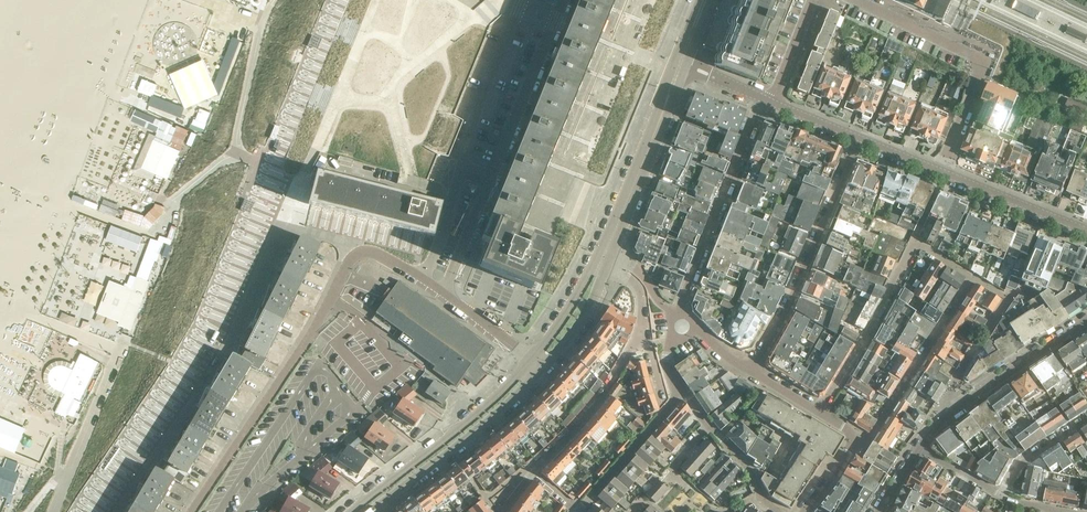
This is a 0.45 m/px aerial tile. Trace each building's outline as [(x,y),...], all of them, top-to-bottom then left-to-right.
[(311,148),(320,153),(326,154),(327,154),(339,157),(339,158),(338,160),(353,164),(353,161),(399,173),(400,173),(405,174),(413,176),(418,177),(419,177),(427,179),(427,178),(428,177),(437,155),(437,154),(439,154),(448,156),(449,155),(462,121),(463,120),(454,115),(453,114),(455,111),(455,110),(456,109),(462,93),(465,87),(472,68),(476,59),(477,56),(487,32),(487,31),(488,28),(489,26),(490,25),(498,18),(502,15),(504,16),(504,15),(505,15),(511,0),(485,0),(483,2),(474,10),(453,0),(371,0),(362,24),(351,48),(338,81),(324,116),(311,147),(311,148)] [(474,10),(483,2),(485,0),(453,0),(474,10)] [(596,40),(611,4),(603,0),(582,0),(580,6),(577,4),(574,11),(577,13),(570,30),(596,40)] [(703,47),(717,53),(717,54),(716,54),(715,55),(715,57),(714,57),(714,58),(714,59),(715,60),(715,61),(713,65),(757,83),(761,73),(763,70),(753,66),(755,61),(760,64),(763,55),(767,57),(771,47),(771,46),(786,10),(782,9),(785,0),(789,2),(790,0),(722,0),(703,47)] [(917,6),(935,14),(943,18),(951,0),(906,0),(917,6)] [(1016,0),(1013,8),(1037,20),(1041,12),(1016,0)] [(824,21),(823,20),(799,80),(800,80),(796,90),(807,95),(840,14),(829,9),(824,21)] [(234,37),(239,39),(243,26),(238,24),(234,37)] [(182,27),(162,35),(171,60),(192,52),(182,27)] [(555,66),(581,77),(596,40),(570,30),(564,44),(561,42),(558,49),(561,51),(555,66)] [(243,51),(204,34),(191,66),(230,82),(243,51)] [(870,38),(867,46),(873,49),(877,40),(870,38)] [(902,49),(886,42),(883,50),(900,57),(902,49)] [(943,59),(956,65),(958,59),(946,53),(943,59)] [(898,59),(895,66),(902,69),(905,62),(898,59)] [(539,105),(565,115),(581,77),(555,66),(548,82),(546,81),(543,88),(546,89),(539,105)] [(821,97),(825,99),(836,71),(823,66),(819,76),(813,89),(811,96),(820,99),(821,97)] [(836,71),(825,99),(829,100),(828,103),(837,106),(840,100),(850,77),(836,71)] [(133,89),(148,94),(153,82),(138,76),(133,89)] [(853,110),(857,112),(869,84),(855,79),(843,109),(852,113),(853,110)] [(1043,92),(1047,83),(1041,81),(1037,90),(1043,92)] [(954,94),(957,85),(950,82),(947,91),(954,94)] [(869,84),(857,112),(861,114),(861,116),(870,120),(882,90),(869,84)] [(989,84),(985,94),(1014,106),(1018,96),(989,84)] [(885,122),(890,125),(902,97),(888,92),(875,122),(884,125),(885,122)] [(714,127),(727,132),(719,154),(730,158),(739,136),(737,135),(746,111),(723,102),(721,107),(716,105),(717,102),(694,93),(685,117),(713,129),(714,127)] [(146,103),(157,107),(160,98),(149,94),(146,103)] [(1014,106),(985,94),(983,99),(984,99),(973,127),(972,128),(962,149),(970,152),(967,159),(994,170),(997,160),(1004,163),(1012,142),(1014,136),(1008,134),(1004,143),(996,140),(1000,132),(1002,132),(1011,111),(1012,111),(1014,106)] [(902,97),(890,125),(895,127),(894,129),(902,133),(914,102),(902,97)] [(171,102),(167,111),(179,116),(183,107),(171,102)] [(917,136),(922,138),(935,108),(921,102),(920,105),(909,133),(910,136),(915,138),(917,137),(917,136)] [(524,143),(550,153),(565,115),(539,105),(533,120),(530,119),(527,126),(530,127),(524,143)] [(202,108),(197,120),(207,124),(212,112),(202,108)] [(935,108),(922,138),(928,140),(928,141),(928,144),(933,146),(936,143),(947,115),(948,113),(935,108)] [(1045,143),(1049,135),(1054,123),(1038,116),(1029,137),(1045,143)] [(750,157),(749,158),(764,164),(779,125),(765,119),(750,157)] [(675,134),(705,146),(708,138),(701,135),(702,132),(680,122),(675,134)] [(1054,123),(1049,135),(1065,142),(1067,138),(1070,129),(1054,123)] [(763,166),(769,168),(770,169),(776,171),(793,131),(779,125),(764,164),(763,166)] [(777,172),(789,176),(805,136),(793,131),(776,171),(777,172)] [(671,145),(693,154),(695,151),(702,153),(705,146),(675,134),(671,145)] [(789,176),(795,179),(797,174),(796,173),(800,165),(807,168),(806,170),(807,170),(809,165),(808,165),(817,140),(805,136),(789,176)] [(180,152),(155,140),(142,168),(167,180),(180,152)] [(809,165),(807,170),(818,175),(830,146),(817,140),(808,165),(809,165)] [(1025,148),(1012,142),(1004,163),(1001,169),(1014,175),(1025,148)] [(514,165),(507,182),(534,193),(550,153),(524,143),(517,158),(514,157),(511,164),(514,165)] [(1037,187),(1046,191),(1058,160),(1052,157),(1055,148),(1049,145),(1040,167),(1039,167),(1034,180),(1039,182),(1037,187)] [(818,175),(830,179),(841,152),(840,150),(830,146),(818,175)] [(1074,146),(1072,151),(1080,154),(1082,149),(1074,146)] [(1038,153),(1025,148),(1014,175),(1019,177),(1019,180),(1026,183),(1038,153)] [(671,155),(668,163),(684,169),(690,156),(671,149),(669,149),(667,152),(669,155),(671,155)] [(700,156),(693,154),(688,164),(695,167),(697,162),(700,156)] [(1058,160),(1046,191),(1055,194),(1056,189),(1062,191),(1067,179),(1067,178),(1076,156),(1069,154),(1065,163),(1058,160)] [(702,157),(700,156),(697,162),(704,165),(725,173),(729,163),(723,160),(720,162),(703,155),(702,157)] [(767,174),(769,168),(763,166),(764,164),(749,158),(749,160),(742,178),(765,188),(764,190),(778,195),(786,176),(795,179),(789,176),(777,172),(772,184),(764,181),(765,178),(767,179),(769,175),(767,174)] [(853,209),(871,166),(857,160),(839,203),(842,204),(853,209)] [(701,171),(697,181),(698,182),(715,188),(718,181),(721,182),(724,175),(703,167),(704,165),(697,162),(695,167),(695,169),(701,171)] [(689,183),(690,179),(691,178),(684,175),(686,170),(684,169),(668,163),(664,171),(661,170),(659,175),(676,182),(675,184),(681,187),(686,189),(689,183)] [(853,209),(860,211),(863,203),(870,206),(885,171),(871,166),(853,209)] [(825,191),(830,179),(818,175),(807,170),(806,170),(810,172),(807,179),(804,177),(802,182),(825,191)] [(1086,181),(1086,172),(1082,170),(1081,172),(1076,170),(1067,191),(1072,193),(1070,198),(1079,202),(1086,181)] [(892,205),(893,205),(894,201),(895,200),(905,178),(900,176),(900,174),(894,171),(892,173),(887,171),(881,190),(877,198),(892,204),(892,205)] [(434,203),(320,173),(312,201),(433,234),(439,208),(434,206),(434,203)] [(910,180),(905,178),(895,200),(894,201),(893,205),(897,207),(904,210),(918,181),(912,178),(910,180)] [(716,189),(715,188),(698,182),(697,181),(690,179),(689,183),(686,189),(695,191),(696,192),(694,196),(696,196),(695,198),(710,204),(711,202),(713,197),(716,196),(717,193),(716,191),(715,190),(716,189)] [(675,201),(681,204),(681,201),(674,198),(678,188),(660,181),(655,193),(661,196),(673,200),(675,201)] [(918,181),(904,210),(903,211),(919,218),(934,187),(918,181)] [(1079,202),(1086,205),(1086,204),(1086,181),(1079,202)] [(534,193),(507,182),(502,196),(499,195),(496,202),(499,203),(493,218),(519,229),(534,193)] [(770,216),(779,219),(808,232),(825,191),(802,182),(795,198),(785,195),(785,197),(787,198),(783,207),(775,204),(770,216)] [(743,183),(736,202),(749,208),(755,210),(762,191),(743,183)] [(686,189),(681,187),(678,196),(683,198),(684,194),(686,189)] [(932,246),(937,235),(955,196),(943,191),(942,193),(940,192),(938,195),(927,217),(936,221),(926,242),(932,246)] [(669,210),(676,212),(677,210),(679,204),(680,204),(681,204),(675,201),(674,205),(672,204),(660,199),(661,196),(655,193),(652,192),(645,209),(648,209),(648,210),(665,216),(668,209),(670,209),(669,210)] [(683,198),(681,201),(681,204),(680,204),(706,214),(710,204),(695,198),(684,194),(683,198)] [(958,234),(967,216),(973,203),(955,196),(937,235),(944,238),(938,250),(948,256),(954,244),(958,234)] [(85,204),(97,209),(100,202),(87,197),(85,204)] [(99,211),(155,228),(162,204),(152,201),(148,214),(125,207),(123,215),(117,213),(120,204),(103,199),(99,211)] [(732,201),(730,208),(744,214),(746,209),(748,210),(749,208),(736,202),(732,201)] [(708,215),(706,214),(680,204),(679,204),(677,210),(676,212),(675,214),(704,226),(708,215)] [(861,212),(860,211),(853,209),(842,204),(836,219),(867,232),(869,227),(862,224),(863,223),(857,220),(861,212)] [(766,223),(769,216),(764,214),(761,221),(746,215),(749,208),(748,210),(746,209),(744,214),(730,208),(725,220),(762,236),(764,230),(766,226),(767,223),(766,223)] [(665,240),(667,235),(669,231),(666,230),(669,224),(662,222),(665,216),(648,210),(648,209),(643,221),(640,221),(639,225),(641,227),(654,233),(656,228),(660,230),(661,228),(663,229),(661,232),(658,231),(656,236),(665,240)] [(898,222),(914,229),(919,218),(903,211),(898,222)] [(958,234),(954,244),(961,247),(962,243),(968,246),(979,220),(976,219),(977,215),(970,211),(968,216),(967,216),(958,234)] [(671,224),(700,236),(704,226),(675,214),(674,215),(680,218),(679,221),(673,219),(671,224)] [(776,226),(779,219),(770,216),(769,216),(766,223),(767,223),(766,226),(764,230),(802,246),(806,235),(785,226),(785,227),(779,225),(778,226),(776,226)] [(981,216),(979,220),(968,246),(967,249),(978,254),(979,251),(990,225),(987,224),(988,219),(981,216)] [(881,233),(891,237),(908,243),(914,229),(898,222),(897,224),(890,221),(890,219),(886,217),(885,219),(880,232),(881,233)] [(519,229),(493,218),(484,240),(492,244),(482,268),(537,290),(554,249),(531,240),(526,251),(525,250),(526,245),(518,242),(516,247),(512,245),(519,229)] [(867,232),(836,219),(832,231),(850,238),(852,232),(860,235),(859,236),(865,239),(862,245),(871,249),(876,236),(867,232)] [(725,220),(720,232),(753,246),(756,240),(760,241),(746,235),(748,230),(762,236),(725,220)] [(992,221),(990,225),(979,251),(991,255),(1002,230),(998,228),(1000,224),(992,221)] [(1013,234),(1005,253),(1017,258),(1020,251),(1027,254),(1037,230),(1018,222),(1013,234)] [(137,276),(152,279),(160,241),(173,244),(177,225),(172,224),(169,237),(159,235),(158,240),(144,237),(138,269),(137,276)] [(695,246),(700,236),(671,224),(669,230),(678,233),(676,238),(692,245),(695,246)] [(1004,225),(1002,230),(991,255),(1002,260),(1005,253),(1013,234),(1009,233),(1011,228),(1004,225)] [(104,252),(113,255),(115,248),(133,254),(139,235),(111,227),(104,252)] [(759,244),(765,247),(767,248),(771,238),(775,242),(781,244),(779,250),(797,258),(802,246),(764,230),(762,236),(760,241),(759,244)] [(752,261),(748,271),(747,273),(753,258),(756,250),(759,244),(760,241),(756,240),(753,246),(720,232),(715,245),(737,255),(740,247),(742,248),(743,250),(746,251),(743,258),(752,261)] [(643,259),(650,242),(651,238),(638,233),(633,248),(635,252),(640,254),(639,257),(643,259)] [(898,263),(905,249),(888,243),(891,237),(881,233),(878,237),(871,252),(878,255),(895,261),(898,263)] [(859,252),(850,249),(844,246),(847,241),(830,234),(825,244),(857,258),(859,252)] [(321,245),(303,236),(302,236),(302,237),(299,241),(292,256),(310,265),(314,257),(316,258),(315,257),(321,245)] [(423,248),(425,237),(412,236),(410,252),(420,253),(421,248),(423,248)] [(1020,280),(1044,290),(1046,287),(1051,290),(1056,277),(1051,275),(1062,247),(1063,246),(1055,243),(1054,245),(1050,243),(1051,241),(1038,236),(1023,273),(1020,280)] [(908,243),(891,237),(888,243),(905,249),(908,243)] [(677,241),(674,240),(671,248),(677,250),(675,254),(690,260),(695,248),(677,241)] [(655,263),(660,252),(662,247),(650,242),(643,259),(642,262),(654,266),(651,274),(655,275),(659,265),(655,263)] [(763,253),(765,247),(759,244),(756,250),(753,258),(759,261),(763,253)] [(662,247),(660,252),(665,254),(664,255),(660,263),(685,272),(690,260),(675,254),(667,251),(668,247),(663,245),(662,247)] [(752,261),(743,258),(737,255),(715,245),(711,256),(748,271),(752,261)] [(821,246),(817,256),(853,271),(855,265),(845,262),(839,259),(842,254),(821,246)] [(1075,252),(1062,247),(1056,263),(1068,268),(1066,270),(1065,273),(1067,274),(1067,275),(1072,277),(1070,283),(1077,285),(1083,271),(1079,270),(1086,252),(1086,249),(1079,247),(1077,248),(1075,252)] [(971,270),(974,262),(977,257),(966,252),(961,264),(971,270)] [(764,263),(790,274),(795,262),(775,254),(773,260),(767,257),(764,263)] [(886,279),(895,261),(878,255),(870,273),(886,279)] [(292,256),(283,274),(302,284),(308,271),(309,272),(310,271),(307,270),(310,265),(292,256)] [(743,283),(747,273),(748,271),(711,256),(705,268),(709,270),(743,283)] [(855,287),(859,278),(860,275),(852,272),(853,271),(817,256),(813,267),(832,275),(835,270),(840,272),(841,272),(846,274),(842,282),(850,285),(855,287)] [(754,271),(759,261),(753,258),(747,273),(753,275),(753,276),(757,278),(759,273),(754,271)] [(926,273),(923,277),(935,285),(939,278),(945,268),(934,260),(931,264),(928,262),(922,271),(926,273)] [(974,262),(971,270),(983,278),(989,265),(986,264),(986,266),(978,262),(976,263),(974,262)] [(785,287),(790,274),(764,263),(762,270),(768,272),(765,279),(785,287)] [(1084,271),(1083,271),(1077,285),(1082,287),(1086,289),(1086,263),(1084,271)] [(992,283),(999,269),(991,266),(986,279),(992,283)] [(683,277),(659,267),(654,279),(660,282),(659,286),(677,293),(683,277)] [(946,267),(945,268),(939,278),(957,290),(964,279),(946,267)] [(742,286),(743,283),(709,270),(705,268),(702,278),(700,283),(701,286),(724,295),(722,298),(735,303),(737,298),(742,286)] [(1020,280),(1023,273),(1013,269),(1005,287),(1014,290),(1017,287),(1020,280)] [(861,279),(882,288),(883,286),(886,279),(870,273),(863,270),(859,278),(861,279)] [(144,283),(117,272),(105,300),(133,311),(144,283)] [(811,272),(806,281),(843,297),(845,291),(834,287),(836,282),(831,280),(811,272)] [(747,273),(743,283),(742,286),(778,302),(779,301),(784,289),(767,281),(763,290),(761,289),(761,287),(751,282),(753,276),(753,275),(747,273)] [(296,295),(302,284),(283,274),(274,293),(291,302),(295,295),(297,296),(296,295)] [(912,295),(924,302),(935,285),(923,277),(920,282),(916,279),(910,288),(914,290),(911,295),(912,295)] [(855,287),(850,285),(847,298),(843,312),(839,323),(860,335),(862,330),(885,290),(882,288),(861,279),(859,278),(855,287)] [(939,278),(935,285),(924,302),(926,304),(942,314),(957,290),(939,278)] [(83,300),(98,304),(104,284),(89,279),(83,300)] [(376,313),(403,332),(397,339),(409,347),(436,367),(434,370),(456,386),(465,373),(470,378),(478,370),(477,368),(481,363),(483,365),(487,358),(486,358),(492,348),(399,281),(376,313)] [(843,297),(806,281),(802,292),(805,294),(822,301),(823,297),(836,302),(834,308),(843,312),(847,298),(843,297)] [(1067,315),(1086,302),(1086,301),(1086,290),(1086,289),(1077,285),(1070,283),(1067,282),(1065,289),(1053,297),(1067,315)] [(976,302),(985,290),(975,284),(958,311),(982,327),(986,321),(978,315),(977,317),(970,312),(976,302)] [(755,308),(770,316),(778,302),(742,286),(737,298),(744,302),(745,297),(750,299),(755,301),(757,299),(759,300),(755,308)] [(900,287),(895,298),(906,305),(912,295),(911,295),(900,287)] [(1026,303),(1044,330),(1046,332),(1053,327),(1068,317),(1067,315),(1055,299),(1053,297),(1051,294),(1048,289),(1038,295),(1031,299),(1026,303)] [(1000,299),(985,290),(976,302),(992,312),(1000,299)] [(1026,303),(1031,299),(1019,292),(1015,298),(1012,302),(1003,316),(1022,346),(1030,341),(1029,340),(1032,338),(1032,340),(1038,336),(1037,334),(1039,333),(1044,330),(1026,303)] [(288,308),(291,302),(274,293),(264,311),(283,321),(289,309),(290,309),(291,309),(288,308)] [(710,315),(711,315),(716,302),(696,293),(692,302),(705,307),(702,315),(709,317),(710,315)] [(765,325),(770,316),(755,308),(744,302),(737,298),(735,303),(731,309),(728,317),(726,319),(718,336),(731,344),(731,342),(736,345),(735,347),(741,351),(751,348),(764,325),(765,325)] [(735,303),(722,298),(720,305),(731,309),(735,303)] [(839,323),(843,312),(834,308),(832,314),(821,308),(823,303),(818,301),(815,306),(799,298),(795,309),(820,324),(828,329),(835,333),(836,334),(839,323)] [(910,319),(916,311),(906,305),(895,298),(881,324),(898,334),(897,333),(901,327),(894,322),(900,312),(902,313),(910,318),(910,319)] [(705,307),(692,302),(691,304),(692,311),(717,336),(718,336),(726,319),(721,313),(716,318),(714,316),(712,316),(710,317),(711,315),(710,315),(709,317),(702,315),(705,307)] [(926,304),(919,314),(935,324),(942,314),(926,304)] [(602,322),(614,330),(630,336),(636,319),(624,315),(620,313),(610,306),(600,320),(602,322)] [(277,333),(283,321),(264,311),(255,330),(273,339),(276,333),(278,334),(279,333),(277,333)] [(919,328),(916,332),(925,339),(935,324),(919,314),(916,311),(910,319),(909,321),(919,328)] [(982,327),(958,311),(947,326),(957,332),(964,321),(979,332),(982,327)] [(788,321),(804,330),(809,321),(793,312),(788,321)] [(998,324),(1016,351),(1022,346),(1003,316),(998,324)] [(803,330),(804,330),(788,321),(782,331),(798,340),(801,335),(805,338),(808,333),(803,330)] [(895,353),(899,356),(903,350),(901,349),(902,348),(905,349),(906,349),(916,332),(919,328),(909,321),(891,350),(895,353)] [(630,336),(614,330),(602,322),(593,336),(604,344),(607,347),(608,349),(618,358),(625,345),(630,336)] [(860,335),(839,323),(836,334),(839,336),(854,345),(860,335)] [(894,341),(898,334),(881,324),(873,339),(883,345),(886,340),(888,341),(890,338),(894,341)] [(1002,359),(1016,351),(998,324),(995,329),(992,333),(988,339),(1002,359)] [(939,340),(948,346),(955,335),(957,336),(955,338),(969,347),(972,342),(960,334),(957,332),(947,326),(939,340)] [(264,358),(270,347),(272,347),(269,346),(273,339),(255,330),(246,348),(246,349),(255,355),(259,356),(263,358),(264,358)] [(798,340),(782,331),(777,341),(792,350),(798,340)] [(823,331),(820,337),(849,354),(854,345),(839,336),(836,334),(835,333),(833,337),(823,331)] [(1075,341),(1086,357),(1086,358),(1086,332),(1075,341)] [(817,338),(809,333),(809,334),(810,334),(807,339),(813,343),(817,338)] [(584,347),(598,359),(602,355),(601,354),(607,347),(604,344),(593,336),(584,347)] [(820,337),(814,347),(842,364),(849,354),(820,337)] [(981,360),(987,369),(1002,359),(988,339),(982,348),(988,356),(981,360)] [(930,353),(955,369),(964,356),(948,346),(939,340),(930,353)] [(786,361),(792,350),(777,341),(770,352),(786,361)] [(867,349),(888,363),(891,358),(885,354),(887,350),(872,341),(867,349)] [(1075,341),(1058,352),(1069,368),(1065,371),(1074,384),(1086,375),(1086,358),(1086,357),(1075,341)] [(61,343),(59,351),(68,353),(69,345),(61,343)] [(264,358),(263,358),(259,356),(255,355),(246,349),(246,348),(240,345),(237,353),(235,352),(235,353),(234,355),(237,356),(240,358),(243,360),(246,362),(248,363),(251,365),(251,366),(259,370),(266,359),(264,358)] [(594,364),(598,359),(584,347),(575,358),(588,369),(593,363),(594,364)] [(814,360),(818,363),(837,374),(842,364),(814,347),(823,352),(820,357),(817,355),(814,360)] [(905,349),(906,349),(905,349),(902,348),(901,349),(903,350),(899,356),(910,362),(915,355),(905,349)] [(988,356),(982,348),(963,379),(965,382),(968,381),(987,369),(981,360),(988,356)] [(881,368),(884,370),(888,363),(867,349),(862,358),(877,367),(878,365),(882,367),(881,368)] [(765,365),(778,373),(786,361),(770,352),(765,362),(765,365)] [(899,379),(910,362),(899,356),(895,353),(891,358),(888,363),(884,370),(889,373),(899,379)] [(919,370),(933,379),(939,370),(950,378),(955,369),(930,353),(919,370)] [(237,356),(234,355),(233,355),(230,360),(222,373),(239,383),(243,377),(246,378),(246,377),(244,377),(251,366),(251,365),(248,363),(246,362),(243,360),(240,358),(237,356)] [(682,377),(696,367),(700,364),(693,355),(683,362),(675,367),(682,377)] [(1031,370),(1039,380),(1047,391),(1054,387),(1057,391),(1055,393),(1057,396),(1058,395),(1064,391),(1074,384),(1065,371),(1064,369),(1054,355),(1031,370)] [(564,366),(578,380),(581,383),(587,375),(585,373),(588,369),(575,358),(572,356),(569,360),(571,362),(566,368),(564,366)] [(797,364),(801,358),(799,357),(797,360),(793,358),(790,364),(791,364),(794,366),(796,363),(797,364)] [(77,419),(98,365),(84,358),(78,372),(69,368),(62,369),(57,370),(54,374),(52,381),(54,387),(61,394),(72,399),(66,413),(77,419)] [(796,363),(794,366),(790,372),(787,370),(791,364),(790,364),(786,361),(778,373),(797,384),(805,371),(810,364),(809,364),(811,362),(807,360),(806,361),(801,358),(797,364),(796,363)] [(871,376),(877,367),(862,358),(856,367),(871,376)] [(636,381),(648,378),(644,361),(634,363),(630,361),(626,368),(633,372),(636,381)] [(837,374),(818,363),(815,367),(810,364),(805,371),(814,377),(814,376),(817,378),(819,376),(831,383),(837,374)] [(701,374),(696,367),(682,377),(688,386),(714,368),(710,364),(703,368),(705,371),(701,374)] [(556,379),(568,391),(571,393),(578,386),(576,384),(578,380),(564,366),(560,370),(562,372),(556,379)] [(871,376),(856,367),(851,376),(866,385),(873,390),(877,392),(881,387),(875,383),(876,382),(870,378),(871,376)] [(695,396),(709,386),(706,381),(710,378),(710,379),(718,373),(714,368),(688,386),(695,396)] [(944,386),(933,379),(919,370),(909,386),(925,396),(934,403),(944,386)] [(1017,380),(1009,385),(1021,400),(1025,406),(1035,398),(1032,393),(1041,387),(1037,381),(1039,380),(1031,370),(1021,377),(1020,377),(1017,380)] [(424,371),(420,378),(431,383),(434,376),(424,371)] [(603,382),(608,374),(605,371),(599,378),(603,382)] [(717,410),(709,416),(720,430),(734,418),(730,413),(743,402),(740,397),(745,388),(754,394),(757,389),(728,371),(719,378),(728,391),(732,388),(733,388),(733,389),(733,390),(735,393),(718,408),(717,409),(717,410)] [(814,377),(805,371),(797,384),(809,392),(817,378),(814,376),(814,377)] [(211,391),(229,401),(236,390),(238,391),(238,390),(236,389),(239,383),(222,373),(211,391)] [(879,377),(876,382),(875,383),(881,387),(877,392),(885,397),(887,398),(898,381),(888,375),(885,380),(879,377)] [(1086,401),(1086,375),(1074,384),(1080,393),(1086,401)] [(823,396),(831,383),(819,376),(817,378),(809,392),(818,397),(823,396)] [(866,385),(851,376),(844,387),(847,389),(846,390),(858,398),(859,396),(862,398),(863,397),(873,403),(875,400),(881,403),(885,397),(877,392),(873,390),(866,385)] [(638,389),(641,398),(652,394),(648,378),(636,381),(631,383),(633,390),(638,389)] [(566,394),(568,391),(556,379),(547,389),(559,401),(561,403),(568,396),(566,394)] [(443,405),(451,393),(434,381),(426,392),(443,405)] [(617,382),(613,387),(618,391),(622,386),(617,382)] [(413,385),(410,388),(407,384),(398,392),(403,398),(394,412),(406,420),(405,421),(413,427),(423,412),(408,402),(410,399),(415,394),(416,395),(417,395),(416,394),(420,390),(413,385)] [(594,384),(589,390),(590,390),(593,394),(598,387),(594,384)] [(1047,436),(1037,422),(1025,406),(1021,400),(1009,385),(1002,390),(988,401),(1026,450),(1047,436)] [(701,405),(719,392),(718,390),(714,393),(709,386),(695,396),(701,405)] [(900,399),(909,405),(916,410),(925,396),(909,386),(900,399)] [(556,404),(559,401),(547,389),(537,398),(535,396),(549,411),(551,414),(558,406),(556,404)] [(601,407),(612,416),(621,404),(613,398),(617,393),(612,389),(608,394),(610,396),(601,407)] [(580,402),(584,406),(586,404),(593,394),(590,390),(580,402)] [(762,392),(752,406),(753,406),(751,410),(757,413),(759,410),(768,416),(768,415),(781,423),(781,424),(796,433),(801,436),(799,439),(807,444),(801,453),(800,453),(790,469),(790,468),(781,482),(764,472),(760,479),(771,497),(791,509),(799,495),(800,495),(809,481),(818,467),(818,468),(826,454),(832,458),(842,441),(841,437),(841,436),(805,414),(805,415),(791,407),(792,406),(778,397),(777,398),(764,390),(762,392)] [(201,409),(218,419),(222,413),(224,414),(223,413),(229,401),(211,391),(201,409)] [(721,394),(719,392),(701,405),(708,414),(721,403),(717,397),(721,394)] [(1086,410),(1086,401),(1080,393),(1071,399),(1081,414),(1086,410)] [(658,410),(652,394),(641,398),(636,400),(638,406),(643,405),(646,415),(658,410)] [(525,406),(538,421),(540,423),(547,417),(545,414),(549,411),(535,396),(531,400),(533,402),(527,408),(525,406)] [(1070,421),(1081,414),(1071,399),(1069,398),(1066,400),(1067,402),(1060,406),(1070,421)] [(657,429),(665,436),(673,428),(676,431),(692,413),(682,400),(657,429)] [(861,400),(851,417),(871,429),(877,420),(866,413),(871,405),(861,400)] [(997,433),(1020,454),(1026,450),(988,401),(979,407),(997,433)] [(575,416),(584,406),(580,402),(571,412),(575,416)] [(916,430),(926,415),(916,410),(909,405),(900,420),(904,423),(916,430)] [(535,424),(538,421),(525,406),(521,409),(523,411),(516,418),(528,431),(530,433),(537,426),(535,424)] [(616,419),(612,416),(601,407),(591,419),(602,427),(606,431),(616,419)] [(1013,459),(1020,454),(997,433),(979,407),(970,414),(990,441),(997,450),(1013,459)] [(190,427),(208,438),(215,426),(216,427),(214,425),(218,419),(201,409),(190,427)] [(1037,422),(1047,436),(1067,423),(1057,409),(1046,416),(1037,422)] [(371,418),(354,433),(355,434),(359,431),(362,434),(367,438),(379,446),(378,447),(386,452),(396,437),(381,427),(382,425),(388,420),(389,421),(389,420),(380,410),(371,418)] [(565,427),(575,416),(571,412),(561,423),(565,427)] [(895,437),(904,423),(900,420),(890,414),(881,428),(891,434),(895,437)] [(997,450),(970,414),(954,426),(972,451),(979,446),(981,448),(976,452),(982,461),(997,450)] [(16,451),(26,426),(0,416),(0,445),(16,451)] [(637,417),(632,423),(630,421),(627,425),(637,435),(641,431),(646,425),(637,417)] [(506,427),(517,440),(519,442),(527,436),(525,434),(528,431),(516,418),(506,427)] [(582,429),(596,442),(606,431),(602,428),(602,427),(591,419),(582,429)] [(766,438),(758,433),(755,436),(747,429),(738,421),(726,435),(747,455),(756,438),(768,445),(770,442),(765,439),(766,438)] [(763,425),(758,433),(766,438),(765,439),(770,442),(768,445),(756,438),(747,455),(755,460),(753,463),(754,466),(758,468),(761,467),(766,458),(770,461),(780,444),(772,439),(770,438),(774,431),(763,425)] [(201,449),(208,438),(190,427),(179,445),(196,455),(200,449),(202,451),(202,450),(201,449)] [(514,443),(517,440),(506,427),(496,435),(494,433),(509,451),(516,445),(514,443)] [(884,444),(891,434),(881,428),(873,442),(886,450),(888,446),(884,444)] [(965,468),(968,464),(955,456),(957,454),(958,455),(967,449),(964,443),(952,428),(934,441),(932,446),(933,449),(965,468)] [(596,442),(582,429),(572,440),(582,450),(587,444),(592,449),(597,443),(596,442)] [(671,441),(665,436),(657,429),(644,444),(658,456),(665,448),(671,452),(681,441),(675,436),(671,441)] [(1078,432),(1063,441),(1071,452),(1078,447),(1086,460),(1086,461),(1086,446),(1078,432)] [(361,441),(355,434),(354,433),(344,441),(348,445),(339,459),(351,467),(350,468),(358,474),(368,459),(353,448),(355,445),(360,441),(360,442),(361,441)] [(507,449),(509,451),(494,433),(490,436),(492,438),(486,444),(483,441),(483,442),(498,460),(505,454),(504,452),(507,449)] [(620,444),(625,448),(631,442),(626,438),(620,444)] [(690,452),(702,462),(714,447),(705,439),(697,449),(694,446),(690,452)] [(582,450),(572,440),(562,450),(572,460),(582,450)] [(498,460),(483,442),(479,445),(481,447),(475,453),(487,469),(494,463),(493,461),(496,458),(498,460)] [(866,462),(886,474),(896,457),(886,450),(873,442),(862,459),(866,462)] [(619,455),(625,448),(620,444),(615,450),(619,455)] [(669,466),(658,456),(644,444),(635,454),(636,455),(648,466),(649,467),(655,460),(666,469),(669,466)] [(1052,472),(1055,473),(1058,474),(1059,474),(1083,479),(1073,465),(1059,444),(1041,456),(1052,472)] [(183,472),(186,474),(193,463),(195,464),(195,463),(192,462),(196,455),(179,445),(169,463),(173,466),(177,469),(180,471),(181,471),(183,472)] [(562,450),(552,461),(562,470),(572,460),(562,450)] [(968,464),(965,468),(996,485),(999,484),(1013,459),(997,450),(991,455),(982,461),(979,463),(973,455),(968,464)] [(690,477),(702,462),(690,452),(686,457),(689,459),(681,469),(690,477)] [(485,467),(487,469),(475,453),(463,462),(474,476),(476,478),(483,472),(482,469),(485,467)] [(713,472),(727,485),(740,471),(731,462),(732,461),(727,457),(723,453),(715,463),(719,466),(713,472)] [(636,455),(624,469),(643,485),(647,480),(640,474),(648,466),(636,455)] [(859,467),(861,469),(859,472),(879,484),(886,474),(866,462),(862,459),(855,455),(850,464),(858,469),(859,467)] [(526,462),(520,457),(516,460),(521,466),(526,462)] [(332,467),(325,460),(324,458),(302,477),(306,479),(311,482),(310,485),(322,492),(321,494),(330,499),(339,483),(323,474),(325,471),(330,467),(331,468),(332,467)] [(174,478),(174,480),(181,484),(188,475),(186,474),(183,472),(181,471),(180,471),(177,469),(173,466),(169,463),(163,459),(159,466),(158,466),(157,468),(160,470),(164,472),(174,478)] [(705,465),(709,468),(714,462),(710,459),(705,465)] [(923,460),(916,470),(929,478),(937,465),(926,459),(923,460)] [(601,466),(605,471),(611,464),(606,460),(601,466)] [(1083,479),(1086,480),(1086,469),(1081,460),(1073,465),(1083,479)] [(566,474),(562,470),(552,461),(541,472),(552,481),(556,485),(566,474)] [(474,476),(463,462),(461,464),(458,466),(469,480),(471,478),(474,476)] [(469,480),(458,466),(456,463),(452,466),(454,469),(447,474),(458,491),(466,485),(464,483),(469,480)] [(704,474),(709,468),(705,465),(700,471),(704,474)] [(921,493),(919,495),(922,496),(928,500),(929,497),(938,482),(934,480),(937,476),(942,468),(937,465),(929,478),(921,493)] [(1044,484),(1045,477),(1047,469),(1028,465),(1024,480),(1044,484)] [(515,471),(511,466),(506,471),(510,475),(515,471)] [(600,477),(605,471),(601,466),(595,473),(600,477)] [(854,483),(873,494),(879,484),(859,472),(848,466),(842,476),(853,482),(854,483)] [(173,479),(174,480),(174,478),(164,472),(160,470),(157,468),(155,469),(153,474),(145,486),(162,496),(166,490),(168,491),(169,491),(167,490),(173,479)] [(615,479),(628,489),(634,483),(635,481),(641,487),(643,485),(624,469),(615,479)] [(0,470),(0,493),(12,497),(19,477),(0,470)] [(929,478),(916,470),(906,486),(905,487),(919,495),(921,493),(929,478)] [(435,483),(448,499),(455,493),(453,491),(457,489),(458,491),(447,474),(444,472),(440,475),(442,477),(435,483)] [(714,499),(727,485),(713,472),(702,484),(698,481),(694,485),(698,488),(712,502),(714,499)] [(501,473),(494,479),(499,484),(506,479),(501,473)] [(1044,502),(1062,505),(1065,490),(1057,489),(1058,481),(1059,474),(1058,474),(1055,473),(1053,482),(1047,481),(1047,478),(1045,477),(1044,484),(1043,489),(1042,494),(1045,495),(1044,502)] [(654,485),(653,487),(646,495),(655,503),(667,489),(668,489),(652,474),(648,479),(654,485)] [(842,476),(838,483),(859,496),(855,503),(864,509),(873,494),(854,483),(862,488),(860,490),(852,486),(853,482),(842,476)] [(628,490),(628,489),(615,479),(614,478),(606,487),(629,506),(631,504),(622,496),(628,490)] [(938,502),(946,488),(949,483),(940,479),(938,483),(938,482),(929,497),(938,502)] [(1078,480),(1069,479),(1068,485),(1077,487),(1078,480)] [(1038,488),(1043,489),(1044,484),(1024,480),(1021,495),(1036,498),(1038,488)] [(533,481),(525,491),(538,502),(538,501),(541,498),(543,499),(548,493),(533,481)] [(581,488),(586,492),(592,486),(587,482),(581,488)] [(284,492),(288,497),(281,511),(282,511),(308,511),(310,508),(293,500),(295,497),(300,492),(301,493),(302,493),(293,483),(284,492)] [(446,497),(448,499),(435,483),(424,491),(437,507),(444,502),(442,499),(446,497)] [(864,509),(855,503),(859,496),(838,483),(818,507),(826,511),(862,511),(864,509)] [(148,511),(154,511),(159,504),(160,504),(161,504),(159,502),(162,496),(145,486),(134,504),(148,511)] [(626,509),(629,506),(606,487),(597,496),(608,506),(612,508),(612,509),(618,501),(626,509)] [(922,496),(919,495),(905,487),(900,498),(915,506),(917,502),(919,503),(922,496)] [(971,494),(968,499),(970,500),(973,502),(976,497),(980,489),(975,487),(972,491),(971,494)] [(581,499),(586,492),(581,488),(576,494),(581,499)] [(952,497),(954,492),(946,488),(938,502),(944,506),(950,496),(952,497)] [(1081,494),(1065,490),(1062,505),(1078,509),(1081,494)] [(423,511),(430,511),(433,510),(432,507),(435,505),(437,507),(424,491),(414,499),(423,511)] [(539,503),(538,501),(538,502),(525,491),(517,502),(529,511),(532,508),(534,509),(539,503)] [(960,496),(954,492),(952,497),(950,496),(944,506),(951,510),(956,500),(957,500),(960,496)] [(414,499),(412,496),(408,499),(410,502),(403,507),(406,511),(423,511),(414,499)] [(471,496),(466,500),(469,504),(475,500),(471,496)] [(960,496),(957,500),(956,500),(951,510),(955,511),(960,511),(966,502),(967,500),(960,496)] [(912,508),(914,508),(915,506),(900,498),(894,511),(910,511),(912,508)] [(960,511),(978,511),(978,508),(968,503),(970,500),(968,499),(967,500),(966,502),(960,511)] [(494,511),(487,502),(484,504),(481,500),(469,510),(470,511),(494,511)] [(529,511),(517,502),(510,511),(530,511),(529,511)] [(915,506),(914,508),(912,508),(910,511),(927,511),(929,508),(928,507),(919,503),(917,502),(915,506)] [(945,509),(931,502),(928,507),(929,508),(927,511),(943,511),(945,509)] [(555,511),(562,511),(565,508),(561,504),(555,511)]
